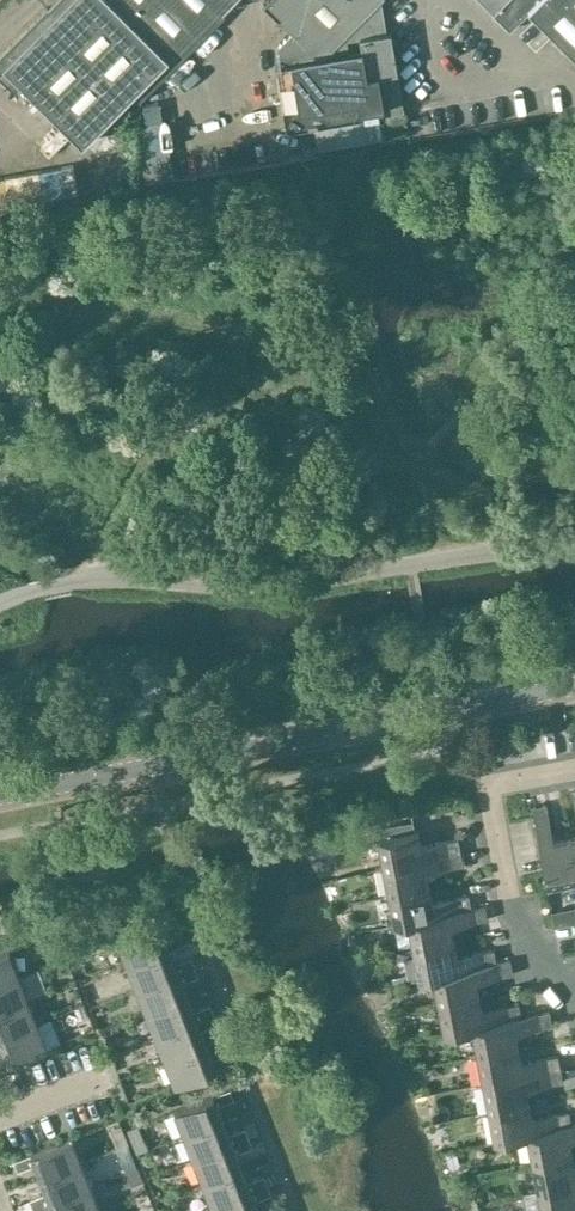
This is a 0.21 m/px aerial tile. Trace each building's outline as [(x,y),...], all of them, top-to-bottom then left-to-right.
[(46,5),(0,51),(0,75),(14,89),(21,82),(109,170),(118,160),(116,157),(109,151),(109,150),(108,149),(118,138),(102,122),(132,93),(137,98),(223,12),(214,3),(216,0),(51,0),(46,5)] [(286,128),(404,108),(390,30),(385,31),(379,0),(265,0),(263,2),(291,29),(277,42),(281,63),(275,64),(286,128)] [(494,6),(491,9),(509,27),(528,7),(574,54),(574,0),(488,0),(494,6)] [(278,163),(293,160),(291,150),(276,153),(278,163)] [(574,877),(574,870),(568,836),(553,839),(546,801),(532,804),(547,882),(574,877)] [(377,836),(383,864),(460,849),(458,836),(421,843),(418,828),(377,836)] [(460,849),(383,864),(388,893),(429,885),(426,870),(463,862),(460,849)] [(432,900),(429,885),(388,893),(394,922),(408,920),(408,918),(472,906),(469,893),(432,900)] [(408,920),(413,947),(454,939),(451,924),(488,917),(485,903),(472,906),(408,918),(408,920)] [(118,938),(128,962),(169,946),(163,932),(180,925),(176,916),(160,922),(159,922),(118,938)] [(454,939),(413,947),(419,977),(433,974),(432,972),(496,959),(494,947),(457,954),(454,939)] [(169,946),(128,962),(137,986),(195,964),(192,954),(175,961),(169,946)] [(19,973),(9,948),(0,952),(0,980),(19,973)] [(510,957),(496,959),(432,972),(433,974),(438,1001),(479,993),(476,978),(513,971),(510,957)] [(199,973),(195,964),(137,986),(146,1010),(188,994),(182,979),(199,973)] [(28,997),(19,973),(0,980),(0,1008),(28,997)] [(482,1008),(479,993),(438,1001),(443,1031),(472,1025),(472,1024),(521,1014),(518,1001),(482,1008)] [(188,994),(146,1010),(155,1034),(214,1011),(210,1002),(193,1008),(188,994)] [(37,1020),(28,997),(0,1008),(0,1035),(37,1020)] [(472,1025),(478,1053),(518,1045),(515,1030),(552,1022),(549,1009),(521,1014),(472,1024),(472,1025)] [(217,1021),(214,1011),(155,1034),(165,1057),(206,1042),(201,1027),(217,1021)] [(37,1020),(0,1035),(0,1046),(2,1045),(8,1060),(47,1045),(37,1020)] [(212,1056),(206,1042),(165,1057),(175,1082),(216,1066),(232,1059),(229,1049),(212,1056)] [(478,1053),(483,1081),(560,1066),(558,1052),(521,1060),(518,1045),(478,1053)] [(488,1109),(529,1101),(526,1086),(563,1079),(560,1066),(483,1081),(488,1109)] [(174,1108),(184,1132),(223,1117),(217,1103),(234,1096),(230,1087),(213,1093),(174,1108)] [(532,1116),(529,1101),(488,1109),(494,1139),(527,1132),(526,1131),(571,1122),(569,1109),(532,1116)] [(223,1117),(184,1132),(193,1156),(249,1134),(245,1125),(228,1132),(223,1117)] [(532,1160),(573,1152),(570,1137),(574,1136),(574,1122),(571,1122),(526,1131),(527,1132),(532,1160)] [(253,1144),(249,1134),(193,1156),(203,1180),(241,1165),(236,1150),(253,1144)] [(35,1161),(41,1176),(82,1159),(72,1135),(31,1151),(31,1152),(14,1158),(18,1168),(35,1161)] [(574,1181),(574,1163),(573,1152),(532,1160),(537,1188),(574,1181)] [(30,1197),(33,1206),(91,1183),(82,1159),(41,1176),(46,1190),(30,1197)] [(241,1165),(203,1180),(212,1204),(268,1182),(264,1173),(247,1179),(241,1165)] [(537,1188),(542,1210),(570,1210),(574,1210),(574,1181),(537,1188)] [(268,1182),(212,1204),(215,1210),(260,1210),(254,1198),(271,1191),(268,1182)] [(91,1183),(33,1206),(35,1210),(49,1210),(54,1209),(55,1210),(90,1210),(101,1207),(91,1183)]
